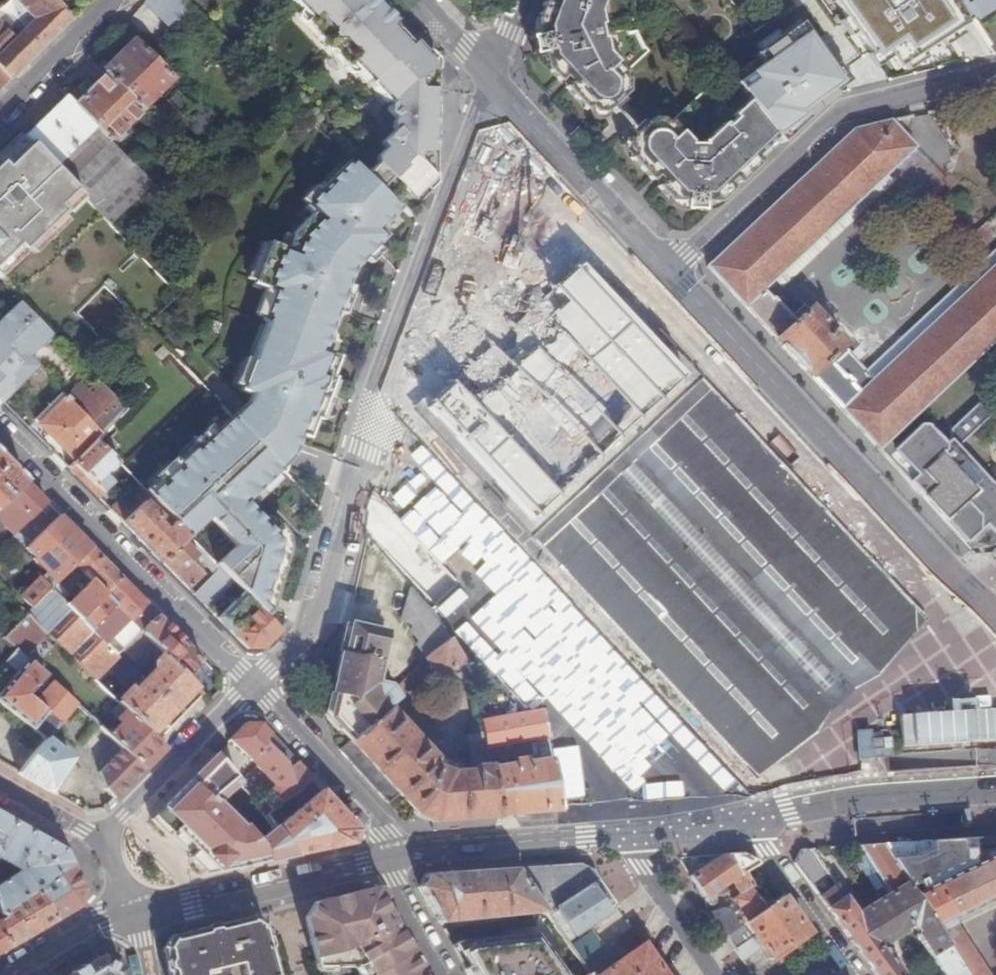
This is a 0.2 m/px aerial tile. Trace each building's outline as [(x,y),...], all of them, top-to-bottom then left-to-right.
[(11,81),(54,38),(72,20),(55,0),(6,0),(6,1),(23,17),(27,12),(35,19),(15,40),(0,25),(0,69),(11,81)] [(15,40),(35,19),(27,12),(23,17),(6,1),(6,0),(0,0),(0,25),(15,40)] [(190,0),(147,0),(146,1),(145,2),(172,28),(173,27),(195,5),(190,0)] [(351,65),(357,71),(398,29),(394,24),(397,21),(393,17),(392,19),(385,11),(382,10),(372,0),(290,0),(308,19),(304,23),(347,68),(351,65)] [(539,35),(543,52),(574,85),(587,99),(589,101),(592,102),(595,103),(599,103),(603,102),(606,100),(610,97),(613,95),(615,91),(615,88),(616,85),(615,82),(614,79),(612,76),(607,70),(613,64),(617,68),(634,51),(625,34),(622,20),(624,0),(553,0),(539,35)] [(971,18),(995,2),(995,0),(959,0),(971,18)] [(376,159),(378,161),(366,175),(400,208),(409,217),(421,206),(418,202),(428,191),(424,187),(433,179),(434,148),(433,148),(433,137),(428,131),(428,112),(434,106),(434,94),(436,94),(436,66),(425,55),(427,53),(419,44),(416,47),(398,29),(357,71),(390,105),(385,109),(395,119),(393,122),(392,126),(395,129),(381,143),(386,148),(376,159)] [(103,71),(105,73),(141,110),(172,79),(134,41),(103,71)] [(11,81),(0,69),(0,92),(11,81)] [(105,73),(75,103),(98,126),(112,141),(142,111),(141,110),(105,73)] [(680,200),(705,201),(775,137),(734,84),(718,97),(713,90),(669,128),(673,132),(669,136),(666,132),(665,130),(663,128),(660,126),(657,125),(655,124),(651,124),(647,125),(643,128),(639,130),(637,133),(635,135),(634,139),(633,142),(634,146),(635,150),(637,153),(680,200)] [(54,107),(26,135),(33,143),(56,167),(85,138),(98,126),(75,103),(67,94),(54,107)] [(980,103),(983,113),(995,110),(995,99),(980,103)] [(915,489),(965,544),(985,526),(995,538),(995,490),(957,448),(955,447),(989,414),(979,403),(951,429),(950,439),(944,444),(927,425),(920,425),(894,448),(888,442),(989,347),(995,340),(995,263),(927,327),(870,382),(864,375),(865,371),(842,347),(842,341),(812,309),(807,309),(802,305),(790,317),(773,298),(771,299),(763,290),(774,280),(887,174),(916,147),(892,120),(854,129),(825,157),(707,268),(773,337),(829,397),(879,451),(915,489)] [(2,263),(18,248),(24,253),(65,212),(60,207),(78,190),(56,167),(33,143),(7,169),(4,171),(8,175),(0,183),(0,265),(2,263)] [(0,164),(0,183),(8,175),(4,171),(7,169),(2,162),(0,164)] [(268,322),(269,323),(242,390),(254,395),(251,401),(233,419),(238,423),(282,468),(287,474),(310,417),(320,421),(337,379),(326,375),(334,356),(320,351),(352,270),(385,236),(379,230),(400,208),(366,175),(354,163),(308,209),(317,217),(297,237),(292,252),(275,246),(259,286),(279,294),(268,322)] [(147,177),(136,165),(93,206),(111,224),(121,215),(154,183),(147,177)] [(163,175),(156,168),(147,177),(154,183),(163,175)] [(895,183),(887,174),(774,280),(781,289),(895,183)] [(927,312),(865,371),(864,375),(870,382),(927,327),(995,263),(995,249),(927,312)] [(576,262),(418,405),(520,518),(679,375),(576,262)] [(0,320),(0,340),(23,364),(41,347),(43,349),(47,349),(57,341),(47,331),(19,302),(0,320)] [(23,364),(0,340),(0,386),(23,364)] [(23,364),(0,386),(0,399),(3,403),(32,374),(23,364)] [(70,395),(67,398),(103,434),(126,411),(103,387),(102,388),(90,400),(77,388),(70,395)] [(582,530),(550,559),(755,780),(925,623),(707,387),(671,420),(670,420),(567,514),(582,530)] [(65,402),(62,405),(96,441),(103,434),(67,398),(66,396),(62,400),(65,402)] [(62,405),(40,426),(76,462),(95,442),(96,441),(62,405)] [(989,414),(955,447),(957,448),(991,416),(989,414)] [(242,593),(264,616),(267,612),(285,553),(286,548),(286,540),(283,533),(281,531),(278,528),(274,532),(246,503),(282,468),(238,423),(233,419),(197,452),(193,447),(175,464),(179,468),(161,485),(157,480),(144,492),(149,497),(187,536),(208,516),(235,544),(214,564),(218,568),(233,583),(242,593)] [(76,462),(69,469),(97,497),(106,488),(99,481),(117,464),(114,461),(95,442),(76,462)] [(8,498),(26,481),(9,464),(0,455),(0,506),(8,498)] [(26,481),(8,498),(30,519),(31,519),(48,503),(26,481)] [(144,492),(135,483),(110,510),(123,523),(149,497),(144,492)] [(149,497),(123,523),(161,562),(182,540),(187,536),(149,497)] [(8,498),(0,506),(0,521),(4,525),(13,535),(30,519),(8,498)] [(30,519),(13,535),(27,548),(61,515),(48,503),(31,519),(30,519)] [(40,578),(21,597),(32,610),(51,590),(50,589),(55,584),(70,569),(74,565),(76,563),(75,562),(91,547),(86,541),(61,515),(27,548),(35,557),(33,559),(48,574),(42,581),(40,578)] [(182,540),(161,562),(187,589),(202,575),(190,563),(197,556),(182,540)] [(74,565),(79,569),(91,581),(106,595),(123,578),(96,552),(91,547),(75,562),(76,563),(74,565)] [(70,569),(74,573),(79,569),(74,565),(70,569)] [(233,583),(218,568),(193,595),(207,609),(233,583)] [(148,604),(123,578),(106,595),(81,620),(117,656),(119,655),(119,654),(132,641),(120,628),(130,619),(131,620),(148,604)] [(106,595),(91,581),(68,605),(66,607),(71,611),(81,620),(106,595)] [(420,643),(417,645),(426,657),(429,654),(450,639),(432,611),(412,588),(400,620),(413,627),(410,632),(420,643)] [(32,610),(27,615),(47,635),(71,611),(66,607),(68,605),(62,599),(52,590),(51,590),(32,610)] [(217,618),(247,649),(263,649),(280,631),(264,616),(242,593),(217,618)] [(154,610),(148,604),(131,620),(137,626),(154,610)] [(130,619),(120,628),(132,641),(143,630),(159,615),(154,610),(137,626),(131,620),(130,619)] [(71,611),(47,635),(95,681),(120,656),(119,655),(117,656),(81,620),(71,611)] [(27,615),(4,639),(16,649),(24,657),(47,635),(27,615)] [(159,615),(143,630),(165,653),(186,675),(203,660),(159,615)] [(381,631),(352,624),(349,624),(343,653),(343,656),(346,657),(342,674),(338,673),(336,673),(331,694),(332,694),(335,695),(330,718),(350,740),(385,709),(397,698),(392,689),(388,684),(376,682),(380,661),(376,660),(381,631)] [(508,650),(522,683),(563,665),(548,632),(508,650)] [(440,679),(451,670),(464,660),(450,639),(429,654),(426,657),(424,658),(440,679)] [(0,694),(0,705),(47,741),(47,740),(54,733),(61,723),(35,701),(28,696),(37,685),(45,676),(24,657),(16,649),(5,663),(17,673),(0,694)] [(134,691),(131,689),(118,702),(126,710),(159,741),(204,692),(186,675),(165,653),(155,663),(154,670),(134,691)] [(425,672),(418,664),(392,689),(397,698),(425,672)] [(44,691),(35,701),(61,723),(62,724),(77,704),(46,676),(45,676),(37,685),(44,691)] [(44,691),(37,685),(28,696),(35,701),(44,691)] [(350,740),(339,751),(388,804),(399,794),(415,811),(416,812),(416,813),(433,820),(434,818),(437,819),(497,815),(489,769),(486,753),(479,754),(482,769),(473,770),(473,773),(449,775),(429,766),(431,759),(385,709),(350,740)] [(122,724),(111,736),(124,748),(146,769),(161,754),(167,748),(159,741),(126,710),(118,720),(122,724)] [(542,711),(481,723),(486,748),(546,737),(545,734),(545,729),(542,714),(542,711)] [(275,785),(261,798),(272,810),(290,798),(298,791),(288,768),(286,762),(266,741),(272,733),(262,723),(246,723),(229,740),(251,760),(275,785)] [(854,729),(853,757),(889,758),(890,737),(870,736),(870,729),(854,729)] [(266,741),(286,762),(288,768),(297,761),(272,733),(266,741)] [(47,740),(47,741),(20,775),(50,791),(71,760),(47,740)] [(513,766),(489,769),(497,815),(558,811),(558,808),(551,767),(550,761),(548,747),(539,749),(540,757),(526,759),(526,760),(513,762),(513,766)] [(117,799),(146,769),(124,748),(101,773),(107,790),(117,799)] [(296,855),(276,826),(257,839),(220,801),(243,783),(215,752),(150,820),(166,838),(172,832),(193,853),(188,858),(205,875),(296,855)] [(297,761),(288,768),(298,791),(311,777),(297,761)] [(290,798),(298,808),(276,826),(296,855),(355,843),(359,829),(341,809),(311,777),(298,791),(290,798)] [(19,869),(1,881),(0,882),(0,913),(14,903),(21,899),(35,889),(70,864),(63,849),(0,813),(0,858),(19,869)] [(952,921),(993,901),(995,900),(995,855),(920,892),(917,885),(965,862),(964,850),(974,850),(973,839),(881,845),(894,865),(906,883),(917,899),(918,901),(951,954),(964,974),(986,974),(952,921)] [(840,928),(874,974),(902,974),(881,947),(906,934),(905,932),(909,929),(916,931),(917,934),(916,936),(929,956),(930,957),(941,974),(964,974),(951,954),(918,901),(917,899),(906,883),(894,865),(881,845),(860,847),(866,856),(857,862),(877,893),(886,887),(891,894),(856,915),(837,889),(810,850),(800,850),(794,865),(840,928)] [(724,854),(689,876),(705,901),(718,893),(721,897),(731,890),(728,885),(731,883),(739,896),(732,900),(744,916),(737,921),(729,910),(722,909),(719,909),(706,914),(724,940),(726,940),(725,939),(765,910),(764,909),(749,890),(753,887),(744,873),(758,864),(755,859),(742,853),(724,854)] [(70,864),(35,889),(53,919),(77,905),(81,888),(70,864)] [(579,864),(514,868),(545,912),(553,924),(565,942),(610,912),(608,909),(616,904),(592,871),(579,864)] [(426,874),(419,888),(439,924),(452,923),(527,914),(545,912),(514,868),(426,874)] [(2,918),(0,920),(0,924),(8,946),(53,919),(35,889),(21,899),(28,909),(21,914),(14,903),(0,913),(2,918)] [(765,910),(725,939),(726,940),(741,962),(761,948),(770,961),(775,959),(778,964),(790,956),(786,950),(809,934),(781,896),(764,909),(765,910)] [(409,954),(404,957),(393,938),(399,935),(397,933),(400,932),(399,931),(397,932),(383,909),(365,898),(326,907),(314,928),(322,960),(325,961),(327,967),(353,968),(355,968),(359,974),(421,974),(409,954)] [(527,914),(526,925),(533,933),(553,924),(545,912),(527,914)] [(164,950),(169,974),(204,974),(203,970),(221,967),(222,971),(231,969),(230,964),(240,962),(243,974),(277,974),(264,925),(250,917),(209,927),(172,936),(164,950)] [(452,923),(439,924),(444,931),(453,930),(452,923)] [(462,964),(469,974),(585,974),(589,973),(565,942),(553,924),(533,933),(462,964)] [(630,926),(612,938),(624,955),(594,974),(664,974),(630,926)] [(134,967),(108,953),(70,974),(135,974),(134,967)]
